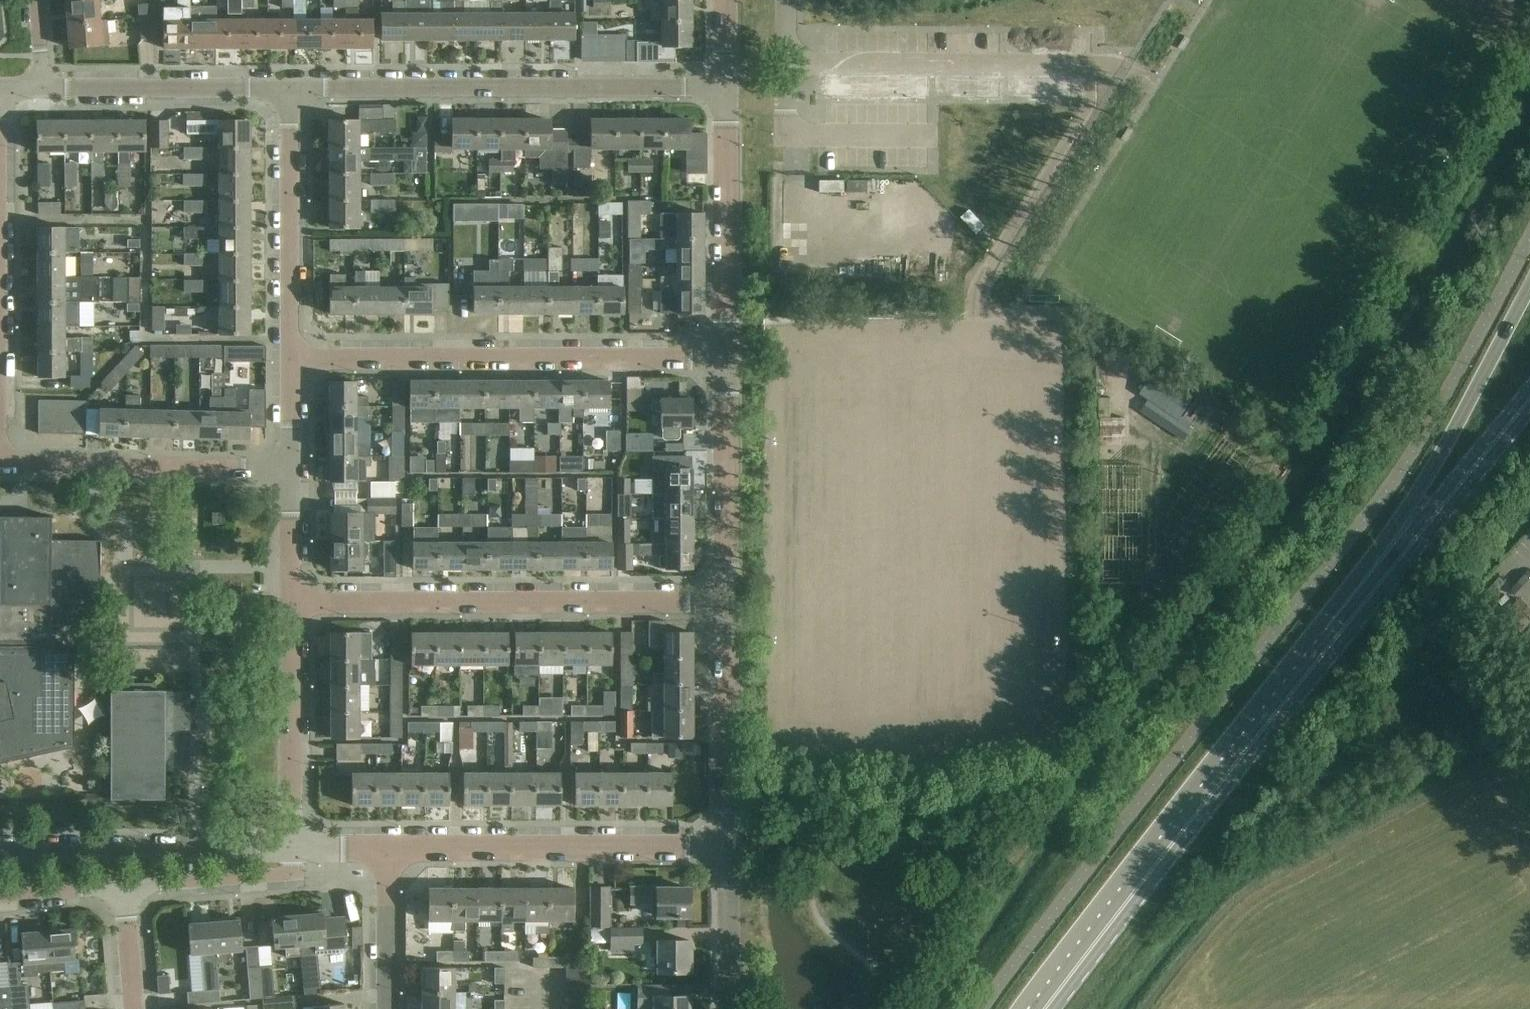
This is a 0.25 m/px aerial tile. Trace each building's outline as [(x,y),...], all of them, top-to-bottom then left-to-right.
[(66,23),(99,20),(97,0),(65,0),(66,23)] [(161,28),(161,48),(191,48),(190,6),(191,0),(179,0),(179,8),(161,8),(161,28)] [(228,13),(240,13),(240,8),(240,0),(228,0),(228,13)] [(293,48),(319,48),(319,20),(307,20),(307,0),(282,0),(282,7),(295,7),(295,20),(293,20),(293,48)] [(345,7),(345,20),(345,48),(372,48),(372,20),(359,20),(359,0),(345,0),(345,7)] [(381,39),(405,39),(405,0),(389,0),(389,2),(393,2),(393,13),(381,13),(381,39)] [(429,0),(405,0),(405,39),(429,39),(429,0)] [(429,39),(454,39),(454,0),(429,0),(429,39)] [(454,39),(478,39),(478,13),(478,1),(470,1),(470,0),(454,0),(454,39)] [(478,39),(501,39),(501,0),(488,0),(488,13),(478,13),(478,39)] [(501,39),(526,39),(526,13),(514,13),(514,1),(519,1),(519,0),(501,0),(501,39)] [(551,13),(551,39),(575,39),(575,13),(561,13),(561,1),(567,1),(567,0),(551,0),(551,2),(551,13)] [(594,9),(610,8),(610,0),(593,0),(594,9)] [(650,21),(690,21),(689,0),(638,0),(638,10),(650,10),(650,21)] [(139,4),(140,17),(157,15),(156,3),(139,4)] [(214,6),(190,6),(191,48),(214,48),(214,20),(214,6)] [(526,13),(526,39),(551,39),(551,13),(526,13)] [(142,40),(159,39),(157,15),(140,17),(142,40)] [(105,20),(99,20),(66,23),(68,46),(107,43),(105,20)] [(240,20),(214,20),(214,48),(240,48),(240,20)] [(240,20),(240,48),(266,48),(266,20),(240,20)] [(266,20),(266,48),(293,48),(293,20),(266,20)] [(319,20),(319,48),(345,48),(345,20),(319,20)] [(637,62),(671,62),(670,46),(690,46),(690,21),(650,21),(650,23),(662,23),(662,42),(637,42),(637,62)] [(584,35),(594,35),(594,22),(584,22),(584,35)] [(594,60),(594,36),(594,35),(584,35),(584,60),(594,60)] [(604,60),(604,36),(594,36),(594,60),(604,60)] [(614,60),(615,36),(604,36),(604,60),(614,60)] [(625,60),(625,40),(625,37),(615,36),(614,60),(625,60)] [(329,120),(329,148),(359,147),(359,132),(395,132),(395,105),(382,105),(383,108),(359,108),(359,120),(329,120)] [(220,111),(187,111),(187,121),(220,121),(220,111)] [(452,148),(475,148),(475,119),(451,119),(451,140),(434,140),(434,152),(452,152),(452,148)] [(499,120),(475,119),(475,148),(499,148),(499,120)] [(119,120),(92,121),(92,150),(91,150),(92,186),(104,186),(103,150),(119,150),(119,120)] [(119,120),(119,150),(146,149),(146,120),(119,120)] [(168,120),(153,120),(152,147),(167,147),(168,120)] [(499,120),(499,148),(502,148),(502,160),(513,160),(515,160),(515,148),(524,148),(523,120),(499,120)] [(538,168),(552,168),(553,182),(566,182),(567,129),(549,129),(549,120),(523,120),(524,148),(525,148),(525,157),(538,157),(538,168)] [(591,152),(591,148),(616,148),(616,120),(591,120),(591,140),(573,139),(573,168),(590,168),(590,152),(591,152)] [(616,148),(640,148),(640,120),(616,120),(616,148)] [(640,148),(664,148),(664,120),(640,120),(640,148)] [(686,173),(705,173),(705,132),(688,132),(688,120),(664,120),(664,148),(686,148),(686,173)] [(39,150),(65,150),(66,150),(66,121),(38,121),(39,150)] [(92,121),(66,121),(66,150),(65,150),(65,187),(78,187),(77,150),(91,150),(92,150),(92,121)] [(220,135),(220,142),(220,147),(249,148),(249,121),(220,121),(187,121),(187,135),(220,135)] [(417,132),(412,132),(412,147),(414,147),(426,147),(427,147),(427,132),(417,132)] [(208,147),(184,147),(185,159),(208,159),(208,147)] [(249,174),(249,148),(220,147),(220,174),(249,174)] [(412,147),(395,147),(359,147),(329,148),(330,174),(359,174),(359,161),(414,161),(414,147),(412,147)] [(640,172),(640,159),(628,159),(628,172),(640,172)] [(640,159),(640,172),(650,172),(653,172),(653,159),(640,159)] [(502,160),(489,160),(489,172),(501,172),(502,160)] [(513,160),(502,160),(501,172),(513,172),(513,160)] [(38,186),(51,187),(51,163),(38,163),(38,186)] [(131,186),(131,163),(118,163),(118,186),(131,186)] [(395,173),(371,173),(371,186),(396,186),(395,173)] [(208,174),(184,174),(184,186),(208,186),(208,174)] [(220,200),(249,200),(249,174),(220,174),(220,200)] [(330,174),(330,201),(359,201),(359,174),(330,174)] [(485,175),(478,175),(478,198),(486,198),(485,175)] [(844,180),(819,180),(819,192),(844,192),(844,180)] [(867,180),(847,180),(847,192),(867,192),(867,180)] [(592,183),(574,183),(574,195),(592,195),(592,183)] [(395,199),(372,200),(372,213),(395,212),(395,199)] [(208,200),(185,200),(185,213),(208,213),(208,200)] [(220,227),(249,227),(249,200),(220,200),(220,227)] [(359,201),(330,201),(330,227),(359,227),(359,201)] [(629,201),(629,239),(641,239),(641,215),(651,215),(651,201),(629,201)] [(61,214),(61,202),(39,202),(39,214),(61,214)] [(498,203),(476,203),(476,220),(498,220),(498,203)] [(599,203),(599,215),(623,214),(623,203),(599,203)] [(971,209),(963,216),(978,233),(986,226),(971,209)] [(677,239),(702,239),(702,212),(677,212),(677,239)] [(598,226),(620,226),(620,215),(598,215),(598,226)] [(572,216),(572,229),(592,229),(592,216),(572,216)] [(66,227),(58,227),(38,227),(38,252),(66,252),(66,227)] [(249,227),(220,227),(184,227),(185,238),(208,238),(208,253),(220,253),(220,254),(249,254),(249,227)] [(618,227),(604,227),(605,253),(619,253),(618,227)] [(139,239),(127,239),(127,247),(139,247),(139,239)] [(330,240),(330,251),(340,251),(340,256),(353,256),(353,251),(357,251),(357,239),(330,240)] [(381,239),(357,239),(357,251),(381,251),(381,239)] [(406,239),(381,239),(381,251),(406,251),(406,239)] [(430,250),(430,239),(406,239),(406,251),(430,250)] [(629,239),(630,263),(641,263),(641,239),(629,239)] [(677,263),(702,263),(702,239),(677,239),(662,239),(662,249),(677,249),(677,263)] [(548,259),(549,313),(573,313),(573,287),(559,287),(559,271),(563,271),(563,247),(548,247),(548,259)] [(66,277),(66,252),(38,252),(38,277),(66,277)] [(82,277),(94,277),(94,266),(106,266),(106,254),(94,254),(94,252),(82,252),(82,277)] [(208,266),(208,253),(185,253),(185,266),(208,266)] [(249,281),(249,254),(220,254),(220,281),(249,281)] [(474,314),(499,314),(499,259),(489,258),(489,269),(474,269),(474,288),(474,314)] [(524,314),(524,287),(509,288),(509,271),(513,271),(513,258),(499,259),(499,314),(524,314)] [(524,287),(524,314),(549,313),(548,259),(524,259),(524,287)] [(599,259),(571,259),(571,272),(599,271),(599,259)] [(641,288),(677,288),(702,288),(702,263),(677,263),(677,277),(661,277),(661,279),(641,279),(641,263),(630,263),(630,288),(641,288)] [(331,314),(357,314),(357,271),(355,271),(355,289),(346,289),(346,275),(331,275),(331,314)] [(357,271),(357,314),(381,314),(381,288),(380,288),(380,271),(357,271)] [(623,313),(623,293),(623,274),(598,274),(598,287),(598,313),(623,313)] [(82,277),(66,277),(38,277),(38,301),(65,301),(82,301),(94,301),(101,301),(101,277),(94,277),(82,277)] [(147,277),(136,277),(136,302),(147,302),(147,277)] [(404,277),(404,288),(406,288),(406,313),(430,313),(430,309),(448,309),(449,283),(415,283),(415,277),(404,277)] [(208,279),(185,280),(185,292),(209,292),(208,279)] [(249,308),(249,281),(220,281),(219,307),(249,308)] [(573,287),(573,313),(598,313),(598,287),(573,287)] [(381,288),(381,314),(406,313),(406,288),(404,288),(381,288)] [(630,288),(630,313),(641,313),(641,288),(630,288)] [(677,288),(677,313),(702,313),(702,288),(677,288)] [(65,326),(65,301),(38,301),(38,326),(65,326)] [(94,301),(82,301),(82,327),(94,327),(94,301)] [(139,303),(127,303),(127,311),(139,311),(139,303)] [(153,306),(153,330),(165,330),(165,306),(153,306)] [(219,334),(249,334),(249,308),(219,307),(219,334)] [(189,308),(176,308),(176,316),(189,316),(189,308)] [(66,351),(82,351),(94,351),(93,338),(65,338),(65,326),(38,326),(38,351),(66,351)] [(141,330),(130,330),(130,340),(141,340),(141,330)] [(137,345),(120,364),(129,371),(145,353),(137,345)] [(151,357),(204,356),(204,346),(151,346),(151,357)] [(204,356),(226,356),(227,346),(204,346),(204,356)] [(250,347),(227,346),(226,356),(234,356),(250,357),(250,347)] [(38,377),(58,377),(66,377),(66,351),(38,351),(38,377)] [(94,377),(94,351),(82,351),(81,375),(72,375),(72,387),(91,387),(91,377),(94,377)] [(228,357),(149,358),(149,370),(229,369),(228,357)] [(113,389),(129,371),(120,364),(104,382),(113,389)] [(1196,394),(1157,367),(1140,392),(1179,419),(1196,394)] [(329,406),(369,406),(369,396),(356,396),(356,381),(329,381),(329,406)] [(435,381),(410,381),(410,400),(410,407),(410,422),(435,422),(435,381)] [(460,381),(435,381),(435,422),(439,422),(457,422),(460,422),(460,407),(460,381)] [(460,407),(485,407),(485,381),(460,381),(460,407)] [(485,407),(510,407),(510,381),(485,381),(485,407)] [(510,407),(520,407),(520,422),(535,422),(535,407),(534,407),(534,381),(510,381),(510,407)] [(534,407),(535,407),(559,407),(559,381),(534,381),(534,407)] [(584,381),(559,381),(559,407),(571,407),(572,417),(583,417),(584,407),(584,381)] [(609,381),(584,381),(584,407),(609,407),(609,381)] [(640,386),(627,386),(627,411),(640,411),(640,386)] [(227,388),(226,397),(225,438),(251,438),(251,426),(265,427),(266,389),(250,389),(250,409),(238,409),(239,388),(227,388)] [(394,389),(393,406),(405,406),(405,389),(394,389)] [(127,410),(126,435),(152,436),(153,410),(143,410),(143,395),(128,395),(127,410)] [(202,437),(225,438),(226,397),(212,396),(212,412),(203,412),(202,437)] [(651,397),(651,409),(661,409),(661,425),(663,425),(663,435),(665,437),(677,437),(679,435),(679,425),(691,425),(691,397),(651,397)] [(85,414),(86,400),(38,399),(37,412),(49,413),(61,413),(73,413),(85,414)] [(324,431),(329,431),(356,431),(356,419),(372,419),(372,406),(369,406),(329,406),(329,408),(324,408),(324,431)] [(393,406),(393,431),(405,431),(405,406),(393,406)] [(101,435),(126,435),(127,410),(102,409),(101,435)] [(153,410),(152,436),(177,437),(178,411),(153,410)] [(178,411),(177,437),(202,437),(203,412),(178,411)] [(1141,411),(1130,433),(1141,439),(1144,433),(1174,447),(1182,430),(1141,411)] [(49,433),(49,413),(37,412),(37,432),(49,433)] [(640,439),(658,439),(658,412),(640,412),(640,439)] [(61,433),(61,413),(49,413),(49,433),(61,433)] [(73,433),(73,413),(61,413),(61,433),(73,433)] [(85,434),(85,414),(73,413),(73,433),(85,434)] [(559,422),(547,422),(547,434),(559,434),(559,422)] [(460,423),(460,435),(485,435),(485,423),(460,423)] [(485,423),(485,435),(511,435),(511,423),(485,423)] [(584,423),(584,435),(609,435),(609,423),(584,423)] [(356,431),(329,431),(329,457),(356,457),(356,456),(371,456),(371,443),(356,443),(356,431)] [(393,431),(393,456),(393,457),(405,457),(405,431),(393,431)] [(445,441),(437,441),(437,446),(437,447),(437,453),(445,453),(445,441)] [(652,493),(691,493),(691,467),(686,467),(686,455),(652,455),(652,493)] [(329,480),(350,480),(367,480),(367,465),(371,465),(371,456),(356,456),(356,457),(329,457),(329,480)] [(391,456),(391,481),(396,481),(396,493),(405,493),(405,457),(393,457),(393,456),(391,456)] [(560,456),(560,472),(584,472),(584,456),(560,456)] [(557,457),(535,457),(535,460),(535,472),(557,472),(557,457)] [(434,460),(426,460),(426,472),(434,472),(434,460)] [(535,460),(511,460),(511,472),(535,472),(535,460)] [(604,461),(594,461),(594,472),(604,472),(604,461)] [(513,514),(513,527),(528,527),(528,542),(513,542),(513,567),(538,567),(538,542),(538,526),(538,514),(538,478),(526,478),(526,514),(513,514)] [(586,478),(578,478),(578,490),(586,490),(586,478)] [(619,493),(631,493),(631,478),(619,478),(619,493)] [(560,514),(582,514),(583,491),(561,490),(560,514)] [(650,492),(632,492),(633,507),(650,507),(650,492)] [(619,518),(631,518),(631,493),(619,493),(619,518)] [(691,496),(691,493),(652,493),(652,518),(666,518),(691,518),(691,508),(695,508),(695,496),(691,496)] [(368,499),(368,510),(396,510),(396,499),(368,499)] [(402,527),(438,527),(438,514),(414,514),(414,503),(402,503),(402,527)] [(331,511),(331,541),(364,541),(364,511),(331,511)] [(213,512),(213,523),(225,523),(224,512),(213,512)] [(438,527),(463,527),(463,514),(438,514),(438,527)] [(463,527),(488,527),(488,514),(463,514),(463,527)] [(538,514),(538,526),(563,526),(563,514),(538,514)] [(588,567),(613,567),(613,514),(588,514),(588,526),(588,567)] [(1,762),(0,759),(73,742),(73,647),(55,647),(54,640),(51,640),(51,626),(53,541),(53,530),(53,516),(0,516),(0,762),(1,762)] [(631,518),(619,518),(619,543),(631,543),(631,525),(648,525),(648,518),(631,519),(631,518)] [(654,543),(691,542),(691,518),(666,518),(666,532),(654,532),(654,543)] [(588,567),(588,526),(563,526),(563,542),(563,567),(588,567)] [(513,567),(513,542),(513,527),(488,527),(488,542),(488,567),(513,567)] [(53,541),(51,626),(112,627),(112,579),(172,579),(173,531),(53,530),(53,541)] [(364,567),(364,547),(364,541),(331,541),(331,567),(364,567)] [(385,541),(385,546),(385,566),(396,566),(396,541),(385,541)] [(438,567),(438,542),(413,542),(413,567),(438,567)] [(438,542),(438,567),(463,567),(463,542),(438,542)] [(463,542),(463,567),(488,567),(488,542),(463,542)] [(538,542),(538,567),(563,567),(563,542),(538,542)] [(619,543),(619,567),(633,567),(633,554),(660,554),(660,567),(691,567),(691,542),(654,543),(637,543),(631,543),(619,543)] [(666,649),(666,658),(692,658),(692,632),(665,632),(665,620),(649,620),(649,649),(666,649)] [(332,659),(373,659),(373,632),(332,633),(332,659)] [(403,659),(403,632),(391,632),(391,659),(403,659)] [(436,665),(436,632),(411,632),(412,666),(436,665)] [(460,632),(436,632),(436,665),(460,665),(460,632)] [(484,632),(460,632),(460,665),(484,665),(484,632)] [(508,632),(484,632),(484,665),(508,665),(508,632)] [(514,632),(515,652),(515,674),(540,674),(540,665),(539,665),(539,632),(514,632)] [(539,665),(540,665),(563,665),(563,632),(539,632),(539,665)] [(587,632),(563,632),(563,665),(587,665),(587,632)] [(612,632),(587,632),(587,665),(612,665),(612,632)] [(621,658),(633,658),(633,632),(621,632),(621,658)] [(621,684),(633,684),(633,676),(640,676),(640,664),(633,664),(633,658),(621,658),(621,684)] [(666,684),(692,684),(692,658),(666,658),(666,684)] [(373,659),(332,659),(332,684),(359,683),(376,683),(376,659),(373,659)] [(391,683),(403,683),(403,659),(391,659),(391,683)] [(190,769),(190,729),(190,722),(197,722),(197,708),(189,708),(189,691),(163,691),(163,690),(156,690),(156,683),(118,683),(118,690),(111,690),(111,799),(164,799),(164,769),(190,769)] [(332,710),(359,710),(359,683),(332,684),(332,710)] [(391,710),(403,710),(403,683),(391,683),(391,710)] [(621,711),(633,711),(633,684),(621,684),(621,711)] [(648,711),(666,711),(666,710),(692,710),(692,684),(666,684),(666,697),(648,697),(648,711)] [(436,716),(436,705),(422,706),(422,716),(436,716)] [(436,705),(436,716),(460,716),(460,705),(436,705)] [(523,705),(523,716),(540,716),(540,705),(523,705)] [(540,705),(540,716),(556,716),(556,706),(540,705)] [(588,706),(588,715),(604,714),(604,705),(588,706)] [(484,716),(484,706),(468,706),(468,716),(484,716)] [(484,706),(484,716),(501,716),(501,706),(484,706)] [(588,715),(588,706),(571,706),(572,716),(588,715)] [(359,710),(332,710),(332,736),(359,736),(359,710)] [(403,710),(391,710),(391,738),(403,737),(403,710)] [(666,736),(673,736),(693,736),(692,710),(666,710),(666,711),(666,736)] [(634,737),(634,726),(633,711),(621,711),(621,737),(634,737)] [(536,722),(536,732),(566,732),(566,721),(536,722)] [(600,732),(600,721),(571,721),(571,740),(584,740),(584,732),(589,732),(589,752),(598,752),(598,732),(600,732)] [(600,721),(600,732),(616,731),(616,721),(600,721)] [(424,732),(424,722),(409,722),(409,732),(424,732)] [(424,722),(424,732),(427,732),(427,737),(436,737),(436,732),(441,732),(441,742),(453,742),(453,722),(424,722)] [(488,732),(488,722),(472,722),(472,732),(488,732)] [(488,722),(488,732),(504,732),(504,722),(488,722)] [(536,732),(536,722),(520,722),(520,732),(536,732)] [(480,735),(457,736),(458,764),(481,763),(480,735)] [(337,759),(362,760),(362,753),(377,753),(377,744),(337,743),(337,759)] [(648,753),(647,743),(632,743),(632,753),(648,753)] [(647,743),(648,753),(664,753),(664,743),(647,743)] [(377,744),(377,753),(393,753),(393,744),(377,744)] [(377,771),(373,771),(352,772),(352,804),(377,804),(377,771)] [(377,771),(377,804),(401,804),(401,771),(377,771)] [(401,771),(401,804),(425,804),(425,771),(401,771)] [(449,771),(425,771),(425,804),(449,804),(449,771)] [(512,771),(488,772),(489,804),(512,803),(512,771)] [(512,771),(512,803),(536,803),(536,771),(512,771)] [(536,771),(536,803),(561,803),(561,771),(536,771)] [(576,771),(576,783),(576,803),(601,803),(600,771),(576,771)] [(600,771),(601,803),(624,803),(624,771),(600,771)] [(648,771),(624,771),(624,803),(648,803),(648,771)] [(648,771),(648,803),(672,803),(672,771),(648,771)] [(464,772),(464,784),(464,804),(489,804),(488,772),(464,772)] [(450,918),(453,918),(454,918),(454,887),(430,887),(430,918),(450,918)] [(453,930),(454,930),(465,930),(465,918),(477,918),(477,887),(454,887),(454,918),(453,918),(453,930)] [(477,887),(477,918),(501,918),(501,887),(477,887)] [(501,887),(501,918),(502,918),(502,931),(514,931),(514,918),(526,918),(526,887),(501,887)] [(526,918),(527,918),(526,929),(538,929),(538,933),(541,933),(541,937),(547,937),(547,933),(549,933),(550,919),(550,888),(526,887),(526,918)] [(573,919),(573,907),(574,888),(550,888),(550,919),(573,919)] [(608,925),(608,907),(608,888),(593,888),(593,925),(608,925)] [(687,927),(687,916),(690,916),(690,889),(632,888),(632,902),(658,902),(658,916),(678,916),(678,927),(687,927)] [(614,901),(614,919),(627,919),(627,901),(614,901)] [(299,914),(302,954),(344,951),(349,946),(346,916),(325,917),(325,912),(299,914)] [(273,916),(274,936),(275,948),(286,947),(287,955),(302,954),(299,914),(273,916)] [(218,963),(224,962),(233,961),(232,951),(244,950),(242,920),(214,923),(218,963)] [(204,964),(218,963),(214,923),(190,924),(193,955),(203,955),(204,964)] [(363,926),(352,926),(352,948),(363,948),(363,926)] [(641,945),(641,941),(641,928),(612,928),(612,953),(634,953),(634,945),(641,945)] [(47,931),(50,971),(66,970),(65,960),(75,959),(73,929),(47,931)] [(22,952),(23,961),(8,963),(11,987),(9,987),(11,1008),(31,1008),(29,985),(22,985),(22,977),(39,975),(39,972),(50,971),(47,931),(21,933),(22,952)] [(690,940),(670,940),(652,940),(652,955),(660,955),(660,972),(690,972),(690,940)] [(271,945),(259,946),(263,997),(275,996),(271,945)] [(248,947),(249,967),(252,998),(263,997),(259,946),(248,947)] [(454,946),(454,952),(454,961),(469,962),(469,952),(464,952),(464,946),(454,946)] [(437,961),(454,961),(454,952),(437,951),(437,961)] [(485,961),(501,961),(501,951),(485,951),(485,961)] [(517,961),(517,952),(501,951),(501,961),(517,961)] [(533,958),(533,967),(549,967),(549,958),(548,958),(548,953),(539,953),(539,958),(533,958)] [(549,958),(549,967),(565,967),(565,958),(549,958)] [(423,991),(456,991),(456,966),(423,966),(423,991)] [(590,979),(590,967),(567,967),(567,979),(590,979)] [(506,982),(506,968),(496,968),(496,982),(506,982)] [(169,975),(157,976),(159,993),(170,992),(169,975)] [(590,991),(590,979),(567,979),(567,991),(590,991)] [(309,981),(305,981),(306,994),(319,993),(319,990),(318,987),(315,984),(312,982),(309,981)] [(670,996),(670,985),(638,984),(638,1008),(690,1008),(690,996),(670,996)] [(9,987),(0,988),(0,1008),(11,1008),(9,987)] [(191,1004),(211,1003),(221,1002),(220,989),(190,992),(191,1004)] [(456,991),(423,991),(423,1008),(456,1008),(456,991)] [(590,1003),(590,991),(567,991),(567,1003),(590,1003)] [(275,996),(263,997),(264,1008),(275,1008),(296,1007),(296,995),(275,996)] [(496,1008),(505,1008),(505,1000),(496,1000),(496,1008)]
